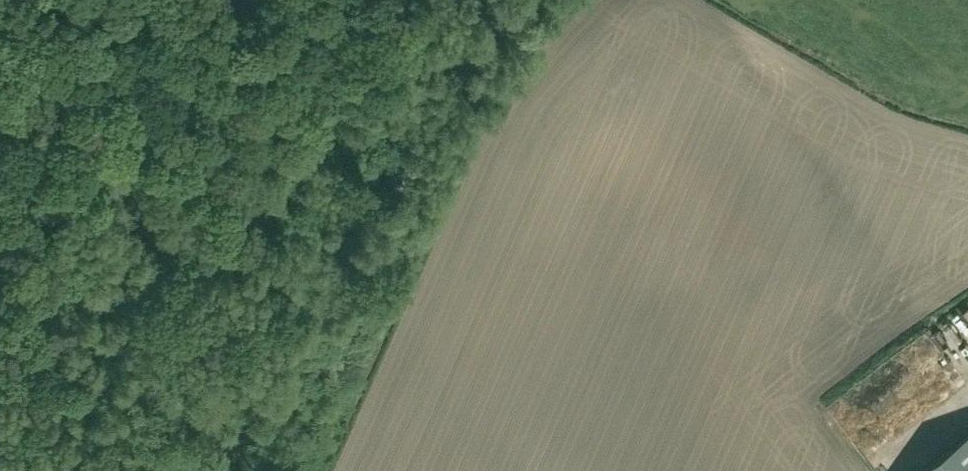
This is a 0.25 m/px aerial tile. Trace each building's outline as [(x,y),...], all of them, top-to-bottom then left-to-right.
[(917,470),(967,470),(967,433),(917,470)]
